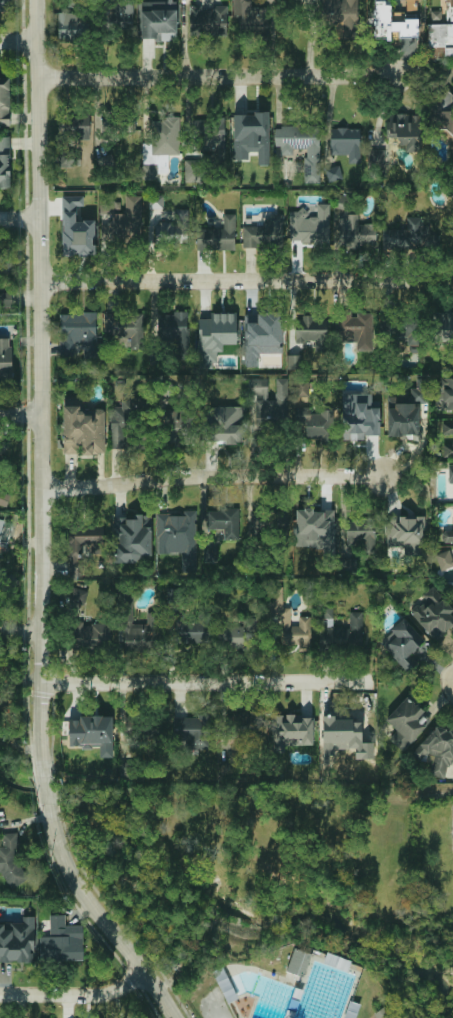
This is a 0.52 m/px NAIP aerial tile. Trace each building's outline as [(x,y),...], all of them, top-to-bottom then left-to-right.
[(11,10),(10,0),(0,0),(0,10),(11,10)] [(234,34),(268,34),(268,7),(250,7),(250,0),(234,0),(234,34)] [(358,0),(321,0),(321,23),(336,23),(336,38),(357,38),(358,0)] [(391,40),(391,34),(418,34),(418,0),(405,0),(405,12),(391,12),(391,1),(374,1),(374,40),(391,40)] [(452,58),(452,0),(446,0),(447,24),(427,24),(427,58),(452,58)] [(133,4),(103,3),(103,29),(133,29),(133,4)] [(141,39),(176,40),(177,3),(141,3),(141,39)] [(189,5),(188,34),(227,35),(227,5),(213,5),(213,11),(201,10),(201,5),(189,5)] [(57,38),(88,40),(89,13),(58,12),(57,38)] [(10,78),(0,78),(0,126),(9,126),(10,78)] [(452,132),(452,94),(439,93),(437,131),(452,132)] [(89,112),(58,113),(59,142),(90,141),(89,112)] [(135,114),(101,113),(101,130),(134,131),(135,114)] [(269,165),(269,113),(233,113),(233,160),(249,160),(249,151),(258,152),(257,165),(269,165)] [(386,137),(399,137),(398,144),(405,145),(405,151),(421,151),(421,114),(387,113),(386,137)] [(180,116),(161,116),(161,121),(152,121),(151,154),(179,155),(180,116)] [(225,119),(193,118),(192,153),(224,154),(225,119)] [(305,183),(320,183),(319,126),(274,126),(275,145),(282,145),(282,155),(293,155),(293,149),(304,148),(305,183)] [(331,127),(330,154),(360,155),(361,128),(331,127)] [(10,188),(10,136),(0,136),(0,188),(10,188)] [(59,166),(81,166),(80,150),(59,150),(59,166)] [(368,170),(384,171),(385,151),(369,150),(368,170)] [(101,170),(115,166),(111,154),(97,158),(101,170)] [(201,160),(184,160),(185,182),(202,182),(201,160)] [(157,178),(158,164),(144,164),(143,178),(157,178)] [(142,196),(126,195),(125,212),(120,212),(120,201),(112,201),(113,194),(100,194),(100,214),(112,214),(112,222),(101,222),(101,240),(141,241),(142,196)] [(163,194),(147,195),(148,207),(163,206),(163,194)] [(84,195),(62,196),(62,255),(94,255),(94,220),(76,220),(76,206),(84,206),(84,195)] [(329,204),(317,204),(317,209),(289,210),(289,242),(330,242),(329,204)] [(188,242),(188,209),(175,209),(175,221),(155,222),(156,243),(188,242)] [(236,213),(223,213),(223,228),(196,228),(196,250),(235,250),(236,213)] [(242,226),(243,247),(257,247),(257,245),(283,245),(282,216),(264,216),(264,226),(242,226)] [(358,216),(338,216),(338,246),(376,247),(376,223),(358,223),(358,216)] [(383,228),(382,250),(439,251),(440,235),(429,234),(430,224),(423,224),(423,217),(406,216),(406,229),(383,228)] [(0,293),(0,306),(11,306),(11,293),(0,293)] [(60,357),(75,356),(75,345),(83,344),(83,360),(97,360),(96,312),(61,313),(61,339),(60,339),(60,357)] [(432,312),(433,341),(452,341),(452,312),(432,312)] [(104,337),(117,337),(117,345),(143,346),(144,314),(104,313),(104,337)] [(157,313),(158,342),(177,342),(177,358),(188,358),(188,313),(157,313)] [(237,344),(237,313),(210,313),(210,318),(199,318),(199,367),(217,367),(217,351),(223,351),(223,344),(237,344)] [(282,353),(282,313),(244,313),(244,366),(258,366),(258,353),(282,353)] [(380,336),(405,336),(405,345),(420,345),(419,315),(380,317),(380,336)] [(328,318),(296,317),(295,342),(314,342),(314,351),(327,351),(328,318)] [(0,337),(0,382),(12,382),(11,337),(0,337)] [(302,355),(287,355),(287,369),(302,369),(302,355)] [(437,377),(437,401),(452,402),(452,377),(437,377)] [(287,378),(276,378),(276,399),(268,399),(268,378),(249,379),(249,395),(255,395),(256,431),(275,431),(274,422),(287,422),(287,378)] [(388,438),(420,438),(419,403),(426,403),(426,378),(416,378),(416,387),(411,388),(411,403),(397,403),(397,396),(387,396),(388,438)] [(309,396),(308,381),(297,382),(298,396),(309,396)] [(380,435),(379,407),(372,407),(371,393),(342,394),(343,440),(364,440),(364,435),(380,435)] [(126,448),(126,429),(138,429),(137,411),(142,411),(142,398),(121,398),(121,406),(110,406),(111,448),(126,448)] [(242,406),(206,407),(207,443),(243,442),(242,406)] [(333,411),(310,411),(310,407),(297,406),(296,437),(333,438),(333,411)] [(64,453),(81,453),(81,454),(105,454),(104,407),(63,407),(64,453)] [(179,418),(178,409),(159,410),(161,443),(193,442),(192,418),(179,418)] [(443,422),(444,434),(452,434),(452,443),(443,443),(443,457),(452,457),(452,422),(443,422)] [(8,502),(8,492),(0,492),(0,502),(8,502)] [(224,529),(224,538),(239,538),(239,509),(207,509),(207,529),(224,529)] [(157,514),(157,553),(181,553),(181,570),(197,570),(196,510),(182,510),(182,514),(157,514)] [(252,512),(251,533),(287,534),(288,513),(252,512)] [(114,518),(114,563),(141,562),(141,556),(152,555),(151,514),(133,514),(133,517),(114,518)] [(386,546),(408,547),(408,555),(423,555),(424,517),(387,516),(386,546)] [(344,521),(343,539),(365,540),(364,555),(374,555),(375,522),(344,521)] [(82,574),(82,545),(93,545),(93,549),(104,549),(103,528),(68,528),(68,574),(82,574)] [(442,531),(442,542),(452,542),(452,530),(442,531)] [(440,570),(452,566),(452,559),(450,549),(435,554),(440,570)] [(356,559),(342,560),(342,573),(356,572),(356,559)] [(425,598),(410,612),(435,639),(443,632),(444,633),(452,625),(452,617),(449,613),(452,610),(452,608),(433,586),(422,595),(425,598)] [(310,616),(298,616),(298,626),(290,626),(290,606),(283,606),(283,587),(270,587),(271,616),(281,616),(281,644),(298,644),(298,651),(311,651),(310,616)] [(133,624),(132,603),(122,603),(123,649),(161,648),(160,612),(146,612),(147,624),(133,624)] [(362,647),(363,612),(350,612),(350,627),(319,627),(319,647),(362,647)] [(257,618),(242,619),(242,625),(223,626),(224,650),(257,649),(257,618)] [(408,672),(413,667),(405,659),(425,640),(403,618),(379,642),(408,672)] [(211,644),(212,621),(178,620),(178,643),(211,644)] [(74,647),(109,647),(110,624),(74,624),(74,647)] [(389,739),(402,752),(432,719),(407,696),(385,720),(397,731),(389,739)] [(235,711),(229,738),(250,743),(256,715),(235,711)] [(272,716),(273,750),(286,750),(285,746),(313,745),(313,714),(272,716)] [(113,757),(112,715),(79,716),(79,719),(69,719),(69,747),(100,747),(100,757),(113,757)] [(323,742),(337,742),(337,748),(358,747),(358,757),(373,757),(373,743),(361,743),(361,721),(334,721),(334,715),(322,715),(323,742)] [(212,748),(212,716),(176,717),(176,736),(185,735),(185,749),(212,748)] [(452,765),(452,730),(436,726),(434,732),(426,730),(418,759),(432,763),(429,774),(449,780),(452,765)] [(0,846),(0,871),(3,871),(3,884),(25,883),(24,864),(17,865),(16,832),(2,833),(2,846),(0,846)] [(83,960),(82,925),(65,926),(65,914),(50,915),(50,936),(40,936),(40,961),(83,960)] [(22,916),(22,923),(0,923),(0,962),(34,962),(34,916),(22,916)] [(312,953),(295,947),(286,971),(303,977),(312,953)] [(213,971),(225,998),(234,994),(222,967),(213,971)] [(385,1008),(367,1017),(391,1017),(385,1008)]
